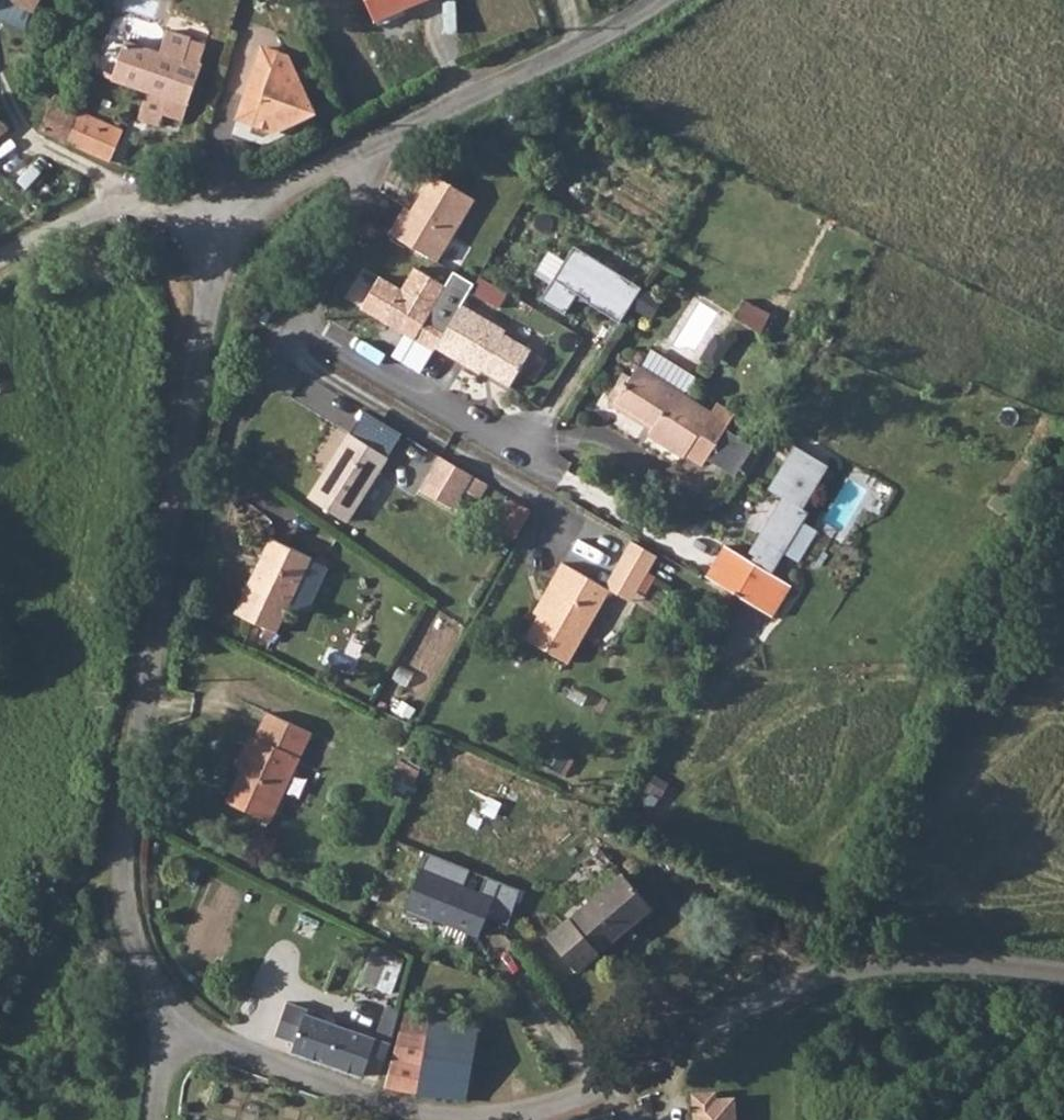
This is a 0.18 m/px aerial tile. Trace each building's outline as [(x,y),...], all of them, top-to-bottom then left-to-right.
[(39,24),(48,0),(0,0),(0,7),(39,24)] [(390,39),(453,12),(448,0),(376,0),(390,39)] [(162,62),(126,51),(114,90),(149,101),(142,129),(163,136),(166,124),(185,130),(189,114),(191,115),(205,74),(202,73),(207,57),(191,52),(193,48),(169,40),(162,62)] [(292,143),(335,128),(308,69),(281,59),(255,129),(292,143)] [(41,141),(68,157),(80,129),(85,120),(59,107),(41,141)] [(19,145),(17,144),(0,120),(0,161),(19,145)] [(80,129),(68,157),(93,169),(105,142),(80,129)] [(482,201),(442,177),(421,212),(411,206),(394,234),(443,263),(482,201)] [(597,311),(630,332),(653,297),(585,255),(552,308),(575,323),(588,303),(598,309),(597,311)] [(372,314),(445,358),(447,354),(460,333),(440,321),(457,293),(426,274),(413,296),(391,283),(372,314)] [(460,333),(447,354),(491,381),(495,374),(504,379),(502,383),(520,394),(542,358),(515,342),(517,338),(473,312),(460,333)] [(787,327),(761,314),(751,329),(778,346),(787,327)] [(658,377),(701,406),(710,392),(667,364),(658,377)] [(656,376),(633,409),(674,437),(670,443),(702,464),(703,461),(720,472),(752,423),(735,412),(728,423),(701,406),(658,377),(656,376)] [(356,440),(317,501),(356,527),(395,465),(356,440)] [(801,450),(773,493),(784,499),(751,552),(760,558),(757,562),(777,575),(816,513),(810,509),(835,471),(801,450)] [(479,484),(447,464),(427,497),(459,517),(479,484)] [(276,547),(242,620),(284,639),(317,567),(276,547)] [(730,547),(710,578),(777,619),(796,587),(777,575),(757,562),(730,547)] [(647,554),(623,591),(648,607),(672,570),(647,554)] [(574,579),(532,648),(576,678),(618,608),(574,579)] [(623,591),(614,605),(639,621),(648,607),(623,591)] [(246,773),(227,807),(273,830),(314,745),(270,723),(259,746),(254,744),(241,770),(246,773)] [(433,854),(411,911),(481,939),(489,919),(509,927),(523,893),(501,884),(496,899),(469,889),(476,871),(433,854)] [(625,884),(550,945),(578,978),(653,917),(625,884)] [(365,983),(397,994),(410,956),(377,945),(365,983)] [(293,1000),(279,1036),(297,1045),(295,1050),(363,1075),(373,1050),(395,1060),(408,1010),(391,1004),(380,1035),(293,1000)] [(395,1060),(386,1092),(418,1094),(433,1015),(408,1010),(395,1060)] [(433,1015),(418,1094),(419,1101),(465,1107),(480,1020),(433,1011),(433,1015)] [(736,1100),(718,1100),(718,1093),(697,1093),(697,1119),(737,1119),(736,1100)]
